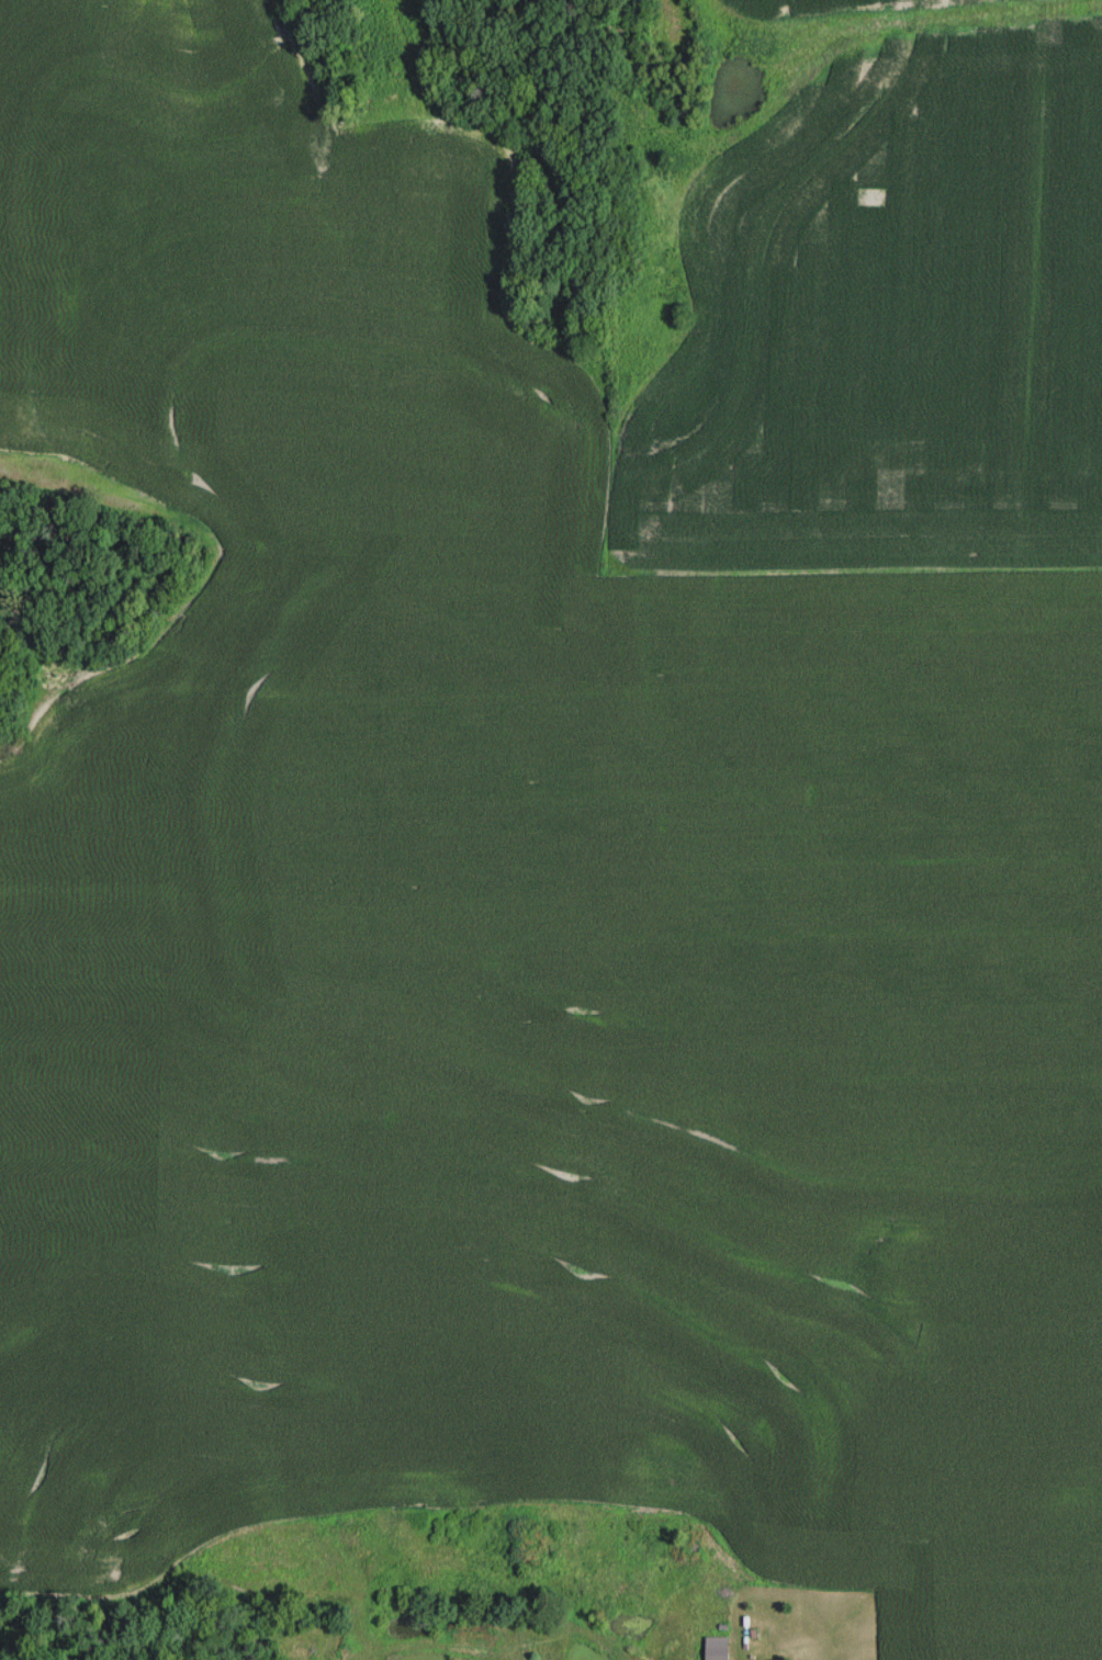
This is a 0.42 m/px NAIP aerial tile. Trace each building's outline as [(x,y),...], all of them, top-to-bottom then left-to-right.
[(731,1638),(707,1638),(707,1659),(731,1659),(731,1638)]
